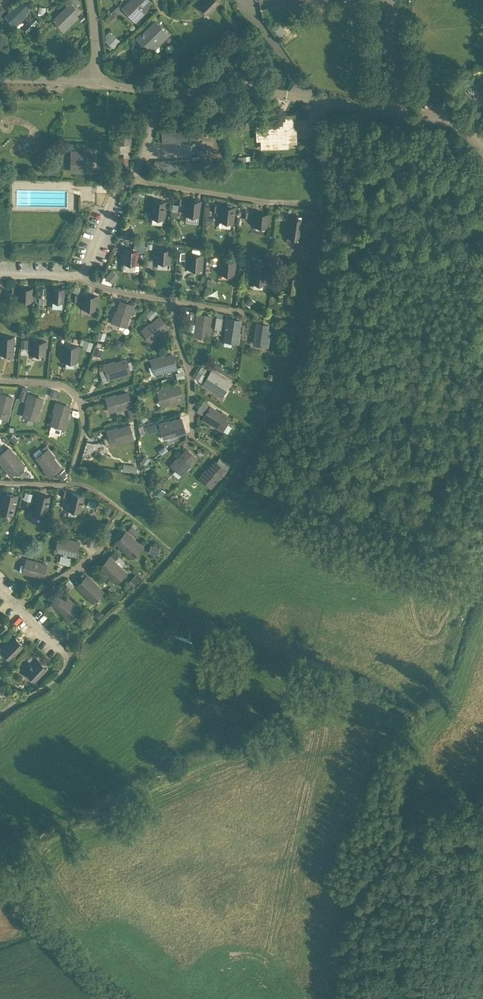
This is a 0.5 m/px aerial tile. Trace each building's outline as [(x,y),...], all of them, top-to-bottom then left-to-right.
[(9,12),(8,12),(5,15),(15,26),(26,15),(23,12),(29,7),(22,0),(21,0),(9,12)] [(127,5),(137,14),(135,16),(137,18),(142,13),(141,11),(150,1),(149,0),(132,0),(127,5)] [(197,4),(208,15),(221,2),(219,0),(201,0),(197,4)] [(296,1),(260,9),(263,20),(299,12),(296,1)] [(71,4),(59,15),(58,14),(55,18),(61,24),(62,23),(66,27),(76,18),(74,15),(78,11),(71,4)] [(30,17),(22,25),(28,31),(36,22),(30,17)] [(155,22),(142,35),(140,33),(137,37),(150,51),(167,34),(155,22)] [(114,46),(119,37),(109,31),(104,39),(114,46)] [(286,125),(257,126),(257,139),(261,139),(262,147),(279,146),(278,138),(287,138),(287,142),(296,141),(294,114),(286,114),(286,125)] [(130,128),(118,128),(118,140),(130,141),(130,128)] [(195,128),(161,129),(162,142),(196,141),(195,128)] [(92,154),(79,154),(79,159),(72,158),(71,168),(82,168),(82,170),(91,170),(92,154)] [(190,159),(154,160),(155,171),(191,170),(190,159)] [(202,200),(186,198),(184,215),(201,216),(202,200)] [(168,201),(151,199),(149,217),(166,219),(168,201)] [(212,222),(212,216),(208,216),(208,205),(202,205),(203,222),(212,222)] [(236,206),(220,205),(218,221),(235,223),(236,206)] [(270,213),(254,211),(252,226),(269,227),(270,213)] [(304,218),(289,216),(286,237),(301,239),(304,218)] [(172,248),(156,247),(155,262),(171,263),(172,248)] [(139,250),(123,248),(122,263),(138,264),(139,250)] [(204,253),(188,252),(187,269),(203,270),(204,253)] [(236,260),(220,258),(219,273),(235,274),(236,260)] [(268,264),(252,262),(250,283),(267,284),(268,264)] [(108,268),(103,279),(113,283),(117,271),(108,268)] [(300,276),(284,274),(282,291),(298,293),(300,276)] [(34,287),(18,286),(17,301),(33,302),(34,287)] [(67,287),(50,286),(49,301),(66,302),(67,287)] [(98,295),(82,294),(81,308),(98,309),(98,295)] [(134,305),(121,300),(116,312),(115,312),(112,320),(120,323),(120,324),(125,326),(130,312),(131,312),(134,305)] [(151,318),(157,311),(151,306),(145,314),(151,318)] [(211,315),(197,313),(196,321),(197,321),(195,331),(203,332),(202,336),(209,337),(210,328),(209,328),(211,315)] [(215,315),(214,326),(221,328),(223,316),(215,315)] [(159,316),(149,324),(149,323),(142,329),(146,334),(149,332),(154,337),(158,334),(159,335),(168,327),(159,316)] [(241,320),(227,318),(225,326),(227,326),(225,336),(233,337),(232,341),(239,342),(240,333),(239,332),(241,320)] [(268,324),(257,323),(255,339),(262,340),(262,344),(268,345),(270,331),(267,331),(268,324)] [(103,339),(106,332),(98,330),(96,336),(103,339)] [(0,335),(0,339),(0,349),(10,350),(10,354),(13,354),(14,336),(0,335)] [(84,338),(82,346),(90,349),(92,341),(84,338)] [(46,341),(32,340),(31,350),(42,350),(41,354),(45,354),(46,341)] [(79,345),(63,344),(62,361),(78,362),(79,345)] [(94,345),(92,352),(100,355),(102,347),(94,345)] [(165,355),(151,359),(153,365),(155,365),(157,372),(168,369),(169,370),(176,367),(172,354),(165,356),(165,355)] [(125,358),(113,361),(113,360),(104,362),(108,376),(121,372),(122,373),(129,371),(125,358)] [(199,379),(207,368),(201,364),(194,375),(199,379)] [(222,378),(211,371),(204,383),(210,387),(211,386),(219,391),(223,385),(227,387),(230,381),(222,377),(222,378)] [(179,385),(167,389),(167,388),(158,390),(160,397),(163,396),(166,403),(175,400),(176,401),(183,399),(179,385)] [(127,392),(115,395),(115,394),(106,397),(108,403),(112,402),(114,409),(123,406),(124,407),(131,405),(127,392)] [(0,393),(0,415),(8,418),(10,409),(9,408),(13,396),(0,393)] [(42,398),(29,394),(26,401),(28,402),(23,415),(37,419),(40,410),(39,410),(42,398)] [(70,406),(56,402),(54,410),(55,410),(51,425),(65,429),(68,419),(66,418),(70,406)] [(133,405),(126,407),(129,416),(136,414),(133,405)] [(221,413),(210,406),(203,418),(210,422),(210,421),(223,429),(227,423),(226,422),(230,416),(222,412),(221,413)] [(181,418),(169,421),(169,420),(160,423),(162,429),(165,428),(168,435),(177,432),(178,434),(185,431),(181,418)] [(154,419),(138,424),(141,433),(156,428),(154,419)] [(129,423),(117,427),(117,426),(108,428),(112,442),(125,438),(125,439),(133,437),(129,423)] [(9,447),(0,453),(0,462),(5,469),(6,468),(11,474),(24,464),(16,454),(15,454),(9,447)] [(48,449),(43,453),(45,456),(39,460),(45,468),(44,469),(49,475),(60,466),(53,457),(54,456),(48,449)] [(186,449),(178,458),(177,458),(171,465),(176,469),(178,466),(184,471),(191,463),(192,464),(197,458),(186,449)] [(215,461),(207,470),(206,470),(200,477),(205,481),(208,478),(213,483),(220,475),(221,476),(226,470),(215,461)] [(60,478),(68,472),(65,467),(56,473),(60,478)] [(86,495),(70,490),(65,508),(81,512),(86,495)] [(3,491),(0,501),(0,511),(14,514),(19,494),(3,491)] [(52,496),(36,492),(31,509),(47,513),(52,496)] [(127,528),(134,533),(138,527),(132,522),(127,528)] [(139,544),(126,531),(116,541),(129,553),(139,544)] [(79,541),(59,536),(56,549),(76,554),(79,541)] [(59,561),(69,563),(71,556),(60,554),(59,561)] [(109,556),(100,566),(113,578),(122,569),(109,556)] [(41,562),(27,558),(26,564),(29,565),(27,572),(43,577),(46,567),(40,565),(41,562)] [(99,588),(87,575),(77,585),(90,597),(99,588)] [(76,605),(62,592),(53,602),(67,615),(76,605)] [(0,649),(0,650),(11,661),(25,646),(14,634),(0,649)] [(37,657),(24,671),(36,682),(49,669),(37,657)]
